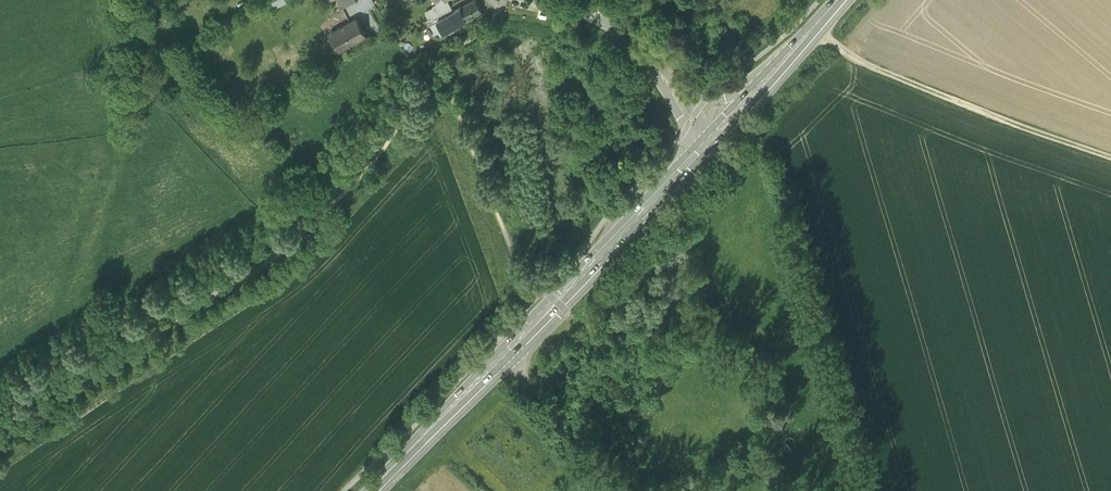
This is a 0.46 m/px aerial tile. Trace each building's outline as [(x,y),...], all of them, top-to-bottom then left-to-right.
[(356,0),(337,0),(342,8),(356,1),(356,0)] [(437,2),(432,5),(433,6),(425,10),(429,17),(430,16),(451,5),(448,0),(435,0),(437,2)] [(443,33),(483,11),(477,0),(472,0),(454,10),(436,20),(437,21),(443,32),(443,33)] [(454,10),(451,5),(430,16),(433,21),(436,20),(454,10)] [(357,16),(325,33),(335,52),(367,35),(357,16)] [(443,32),(437,21),(431,24),(436,33),(435,35),(436,37),(439,37),(441,35),(440,33),(443,32)]
